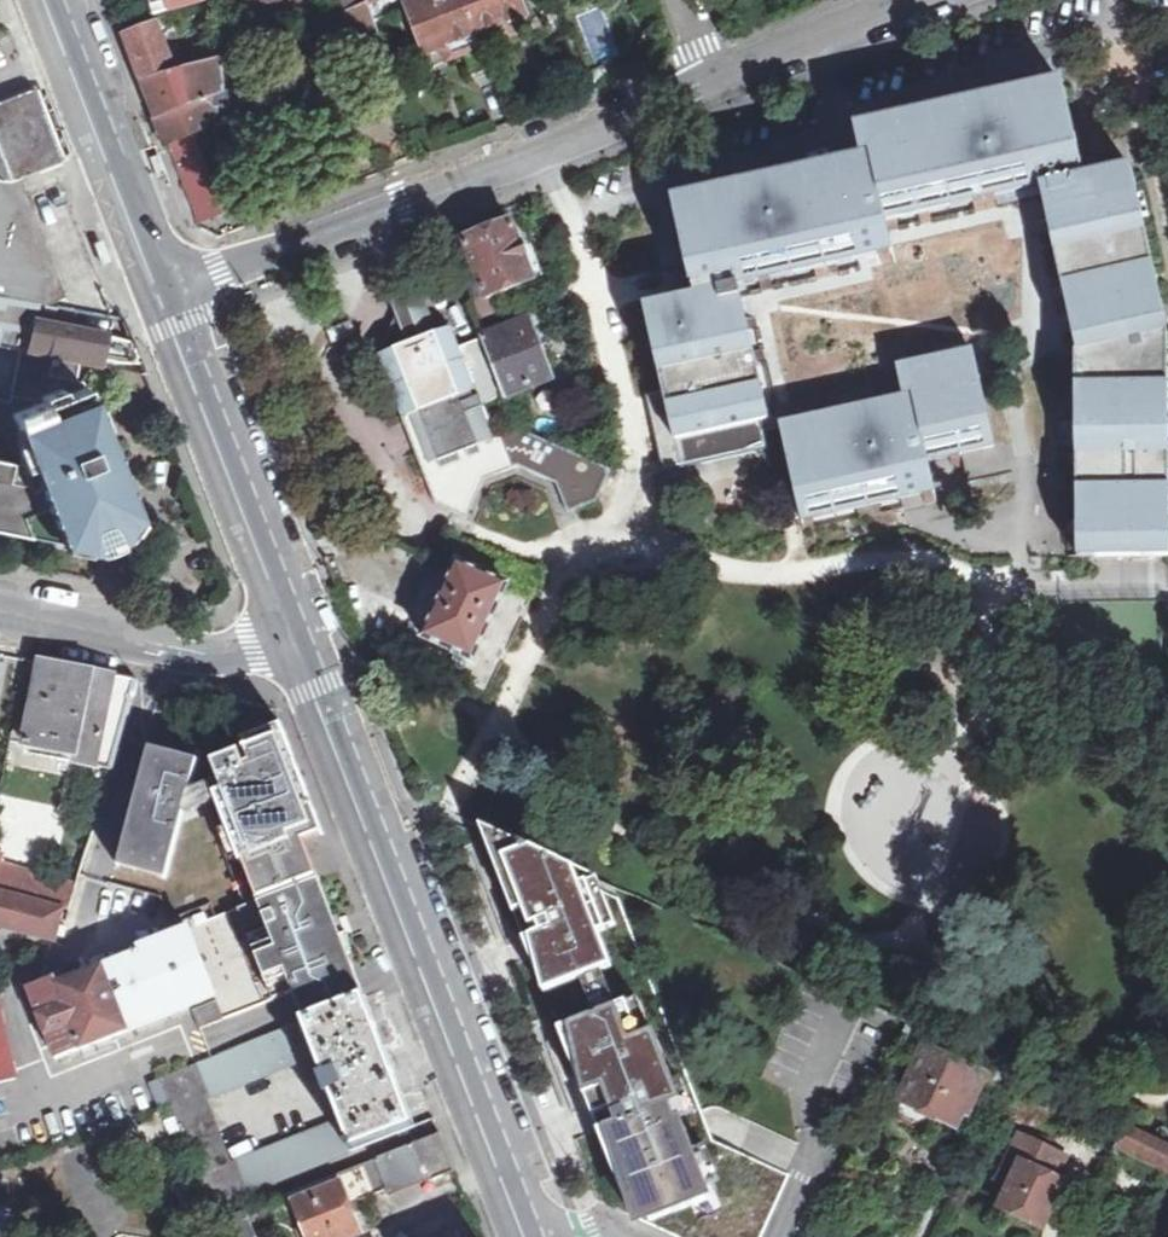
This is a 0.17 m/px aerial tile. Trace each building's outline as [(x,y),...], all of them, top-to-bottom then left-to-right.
[(154,15),(172,10),(201,3),(201,0),(150,0),(154,15)] [(368,8),(376,26),(392,19),(385,2),(389,0),(365,0),(368,8)] [(405,8),(427,59),(442,53),(448,64),(462,59),(471,79),(490,72),(482,51),(474,33),(461,0),(424,0),(405,8)] [(474,33),(482,51),(515,36),(511,25),(526,17),(519,0),(461,0),(474,33)] [(376,26),(368,8),(343,16),(355,46),(379,37),(376,26)] [(143,81),(220,60),(218,44),(217,45),(170,57),(167,51),(158,25),(126,37),(143,81)] [(613,48),(607,26),(586,32),(593,54),(613,48)] [(167,51),(170,57),(217,45),(218,44),(217,36),(167,51)] [(230,57),(231,79),(229,84),(221,85),(223,96),(236,93),(235,87),(234,55),(230,57)] [(220,60),(143,81),(158,119),(156,120),(158,125),(164,139),(167,145),(169,145),(178,141),(180,148),(184,147),(192,168),(215,158),(205,131),(216,126),(253,120),(253,95),(252,86),(235,87),(236,93),(223,96),(221,85),(229,84),(231,79),(230,57),(225,59),(220,60)] [(865,129),(872,159),(887,223),(1041,187),(1084,178),(1082,167),(1063,84),(865,129)] [(11,180),(62,161),(57,149),(34,90),(34,88),(0,101),(0,179),(11,180)] [(178,141),(169,145),(172,152),(187,191),(198,223),(236,209),(215,158),(192,168),(184,147),(180,148),(178,141)] [(161,151),(151,155),(160,178),(170,174),(161,151)] [(674,203),(693,287),(745,275),(747,285),(894,252),(887,223),(872,159),(674,203)] [(1084,178),(1041,187),(1077,352),(1078,557),(1167,556),(1167,332),(1131,168),(1084,178)] [(0,179),(0,294),(38,301),(48,303),(55,300),(11,180),(0,179)] [(465,241),(485,293),(488,299),(534,282),(510,223),(465,241)] [(94,243),(90,245),(99,267),(103,266),(109,263),(100,241),(94,243)] [(675,440),(779,417),(747,285),(745,275),(693,287),(695,297),(646,308),(675,440)] [(397,316),(379,357),(383,365),(402,416),(408,433),(436,505),(458,515),(468,519),(478,496),(485,479),(518,467),(558,485),(569,513),(598,502),(606,483),(612,470),(518,430),(494,438),(481,406),(504,397),(506,401),(554,381),(528,316),(480,335),(481,339),(460,348),(452,328),(439,333),(430,312),(422,292),(392,303),(397,316)] [(485,293),(466,300),(474,322),(494,315),(488,299),(485,293)] [(0,294),(0,346),(19,350),(27,350),(34,319),(38,301),(0,294)] [(34,319),(27,350),(77,360),(94,365),(96,357),(101,334),(34,319)] [(132,339),(101,334),(96,357),(144,368),(142,362),(136,347),(132,339)] [(898,367),(904,401),(915,398),(929,461),(995,445),(973,349),(898,367)] [(9,401),(0,399),(0,530),(88,548),(90,541),(114,532),(120,536),(136,514),(109,445),(103,448),(97,432),(93,420),(95,410),(84,382),(76,381),(78,366),(77,360),(27,350),(19,350),(9,401)] [(915,398),(904,401),(782,428),(800,509),(805,531),(938,501),(929,461),(915,398)] [(106,438),(103,430),(97,432),(103,448),(109,445),(106,438)] [(491,578),(458,563),(441,601),(424,638),(440,645),(457,653),(474,661),(482,643),(490,627),(498,608),(508,586),(491,578)] [(136,681),(133,681),(117,678),(111,676),(88,672),(42,662),(36,692),(27,745),(33,746),(77,755),(76,764),(113,771),(117,753),(136,681)] [(222,789),(202,797),(226,858),(318,822),(305,788),(296,766),(280,726),(242,741),(251,763),(244,766),(239,752),(212,763),(217,776),(222,789)] [(76,764),(77,755),(33,746),(31,756),(76,764)] [(158,867),(184,762),(148,753),(140,785),(145,787),(127,859),(158,867)] [(195,765),(184,762),(158,867),(169,869),(185,804),(189,788),(195,765)] [(222,789),(217,776),(189,788),(185,804),(202,797),(222,789)] [(226,858),(246,907),(319,878),(338,871),(328,846),(318,822),(226,858)] [(547,953),(532,958),(546,993),(581,979),(601,971),(611,967),(598,934),(605,931),(587,884),(580,887),(573,869),(524,851),(505,859),(521,902),(512,905),(525,940),(540,935),(547,953)] [(80,886),(0,866),(0,889),(74,909),(80,886)] [(246,907),(196,927),(177,934),(134,951),(135,957),(60,987),(57,982),(31,992),(58,1058),(216,996),(219,1000),(193,1011),(200,1029),(292,993),(304,1022),(307,1021),(364,998),(355,970),(343,940),(336,921),(319,878),(246,907)] [(0,892),(0,925),(21,930),(59,939),(66,911),(0,892)] [(529,949),(532,958),(547,953),(540,935),(525,940),(529,949)] [(581,979),(596,1016),(616,1009),(601,971),(581,979)] [(307,1021),(320,1055),(328,1077),(323,1080),(330,1098),(336,1095),(345,1119),(357,1150),(413,1128),(387,1058),(364,998),(307,1021)] [(18,1079),(0,1005),(0,1084),(18,1079)] [(669,1195),(676,1213),(712,1200),(681,1121),(674,1124),(668,1109),(682,1103),(655,1033),(639,1039),(626,1005),(616,1009),(596,1016),(560,1030),(591,1108),(608,1102),(617,1125),(600,1132),(631,1211),(644,1205),(669,1195)] [(161,1079),(210,1205),(212,1210),(358,1153),(357,1150),(345,1119),(234,1162),(209,1100),(320,1055),(307,1021),(304,1022),(161,1079)] [(924,1044),(897,1102),(960,1130),(967,1116),(971,1118),(991,1074),(924,1044)] [(0,1104),(0,1128),(13,1126),(9,1102),(0,1104)] [(595,1120),(600,1132),(617,1125),(608,1102),(591,1108),(595,1120)] [(1128,1124),(1117,1146),(1167,1171),(1167,1143),(1128,1124)] [(1074,1151),(1020,1126),(996,1174),(1007,1181),(996,1205),(1049,1229),(1073,1176),(1065,1172),(1074,1151)] [(338,1174),(359,1227),(368,1224),(359,1201),(425,1175),(428,1182),(456,1172),(441,1133),(338,1174)] [(292,1192),(310,1236),(350,1236),(361,1233),(359,1227),(338,1174),(292,1192)] [(669,1195),(644,1205),(651,1223),(676,1213),(669,1195)] [(242,1213),(219,1222),(225,1236),(254,1236),(244,1212),(242,1213)]
